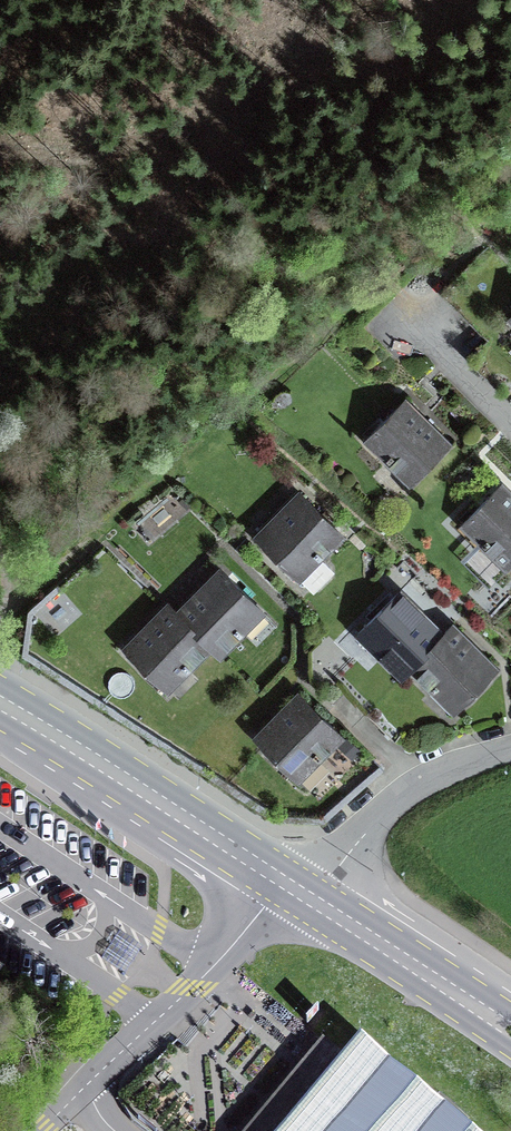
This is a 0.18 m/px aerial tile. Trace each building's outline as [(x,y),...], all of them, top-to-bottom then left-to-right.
[(409,483),(449,443),(405,400),(366,440),(409,483)] [(462,524),(505,567),(510,562),(510,494),(501,485),(462,524)] [(299,492),(256,536),(299,578),(310,587),(317,587),(329,575),(329,568),(319,558),(342,535),(299,492)] [(178,611),(177,612),(211,646),(220,655),(263,611),(220,569),(178,611)] [(410,668),(443,634),(400,591),(357,633),(401,677),(410,668)] [(211,646),(177,612),(168,604),(125,647),(167,689),(187,670),(211,646)] [(443,634),(410,668),(453,711),(496,668),(452,625),(443,634)] [(298,693),(255,736),(298,779),(341,736),(298,693)] [(318,794),(356,754),(342,740),(303,780),(318,794)] [(360,1038),(281,1130),(472,1130),(360,1038)] [(120,1097),(157,1130),(180,1130),(204,1105),(181,1083),(200,1063),(174,1039),(120,1097)]
